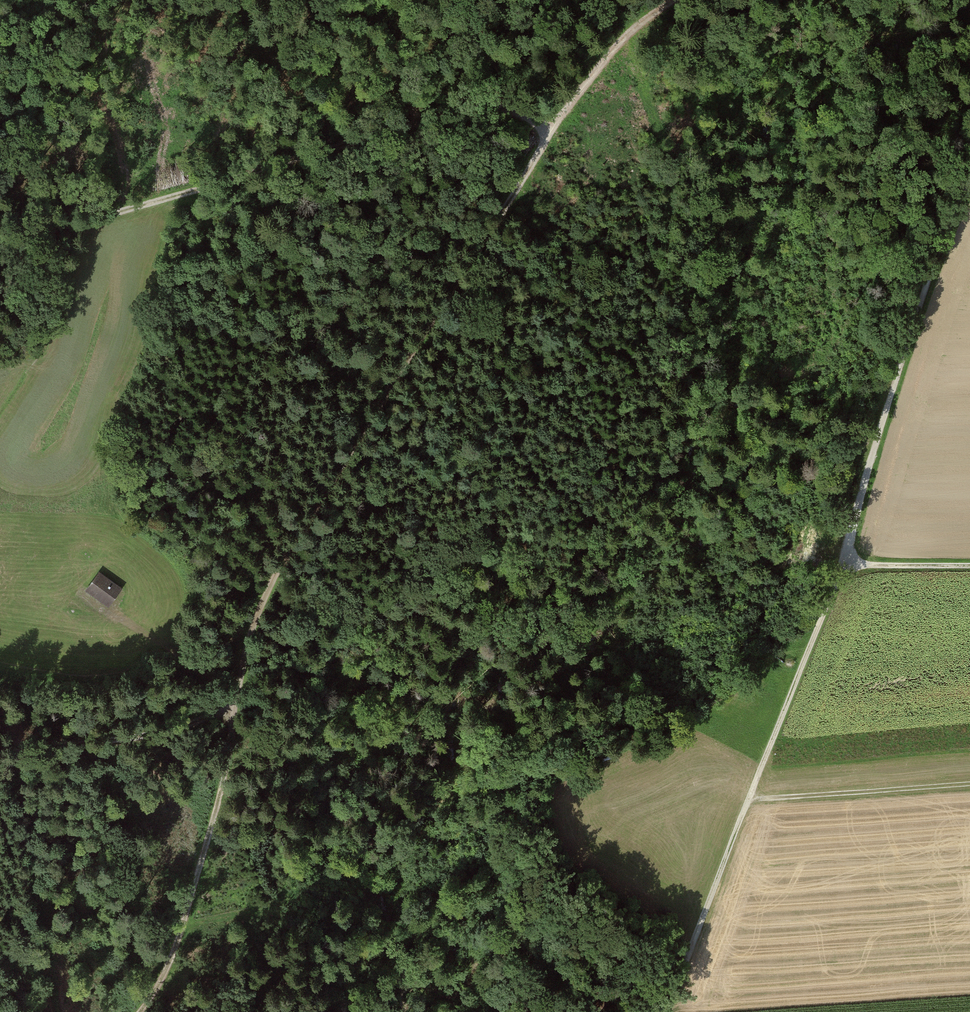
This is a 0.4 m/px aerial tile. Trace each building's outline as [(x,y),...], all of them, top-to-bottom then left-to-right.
[(124,590),(99,573),(86,592),(111,609),(124,590)]
